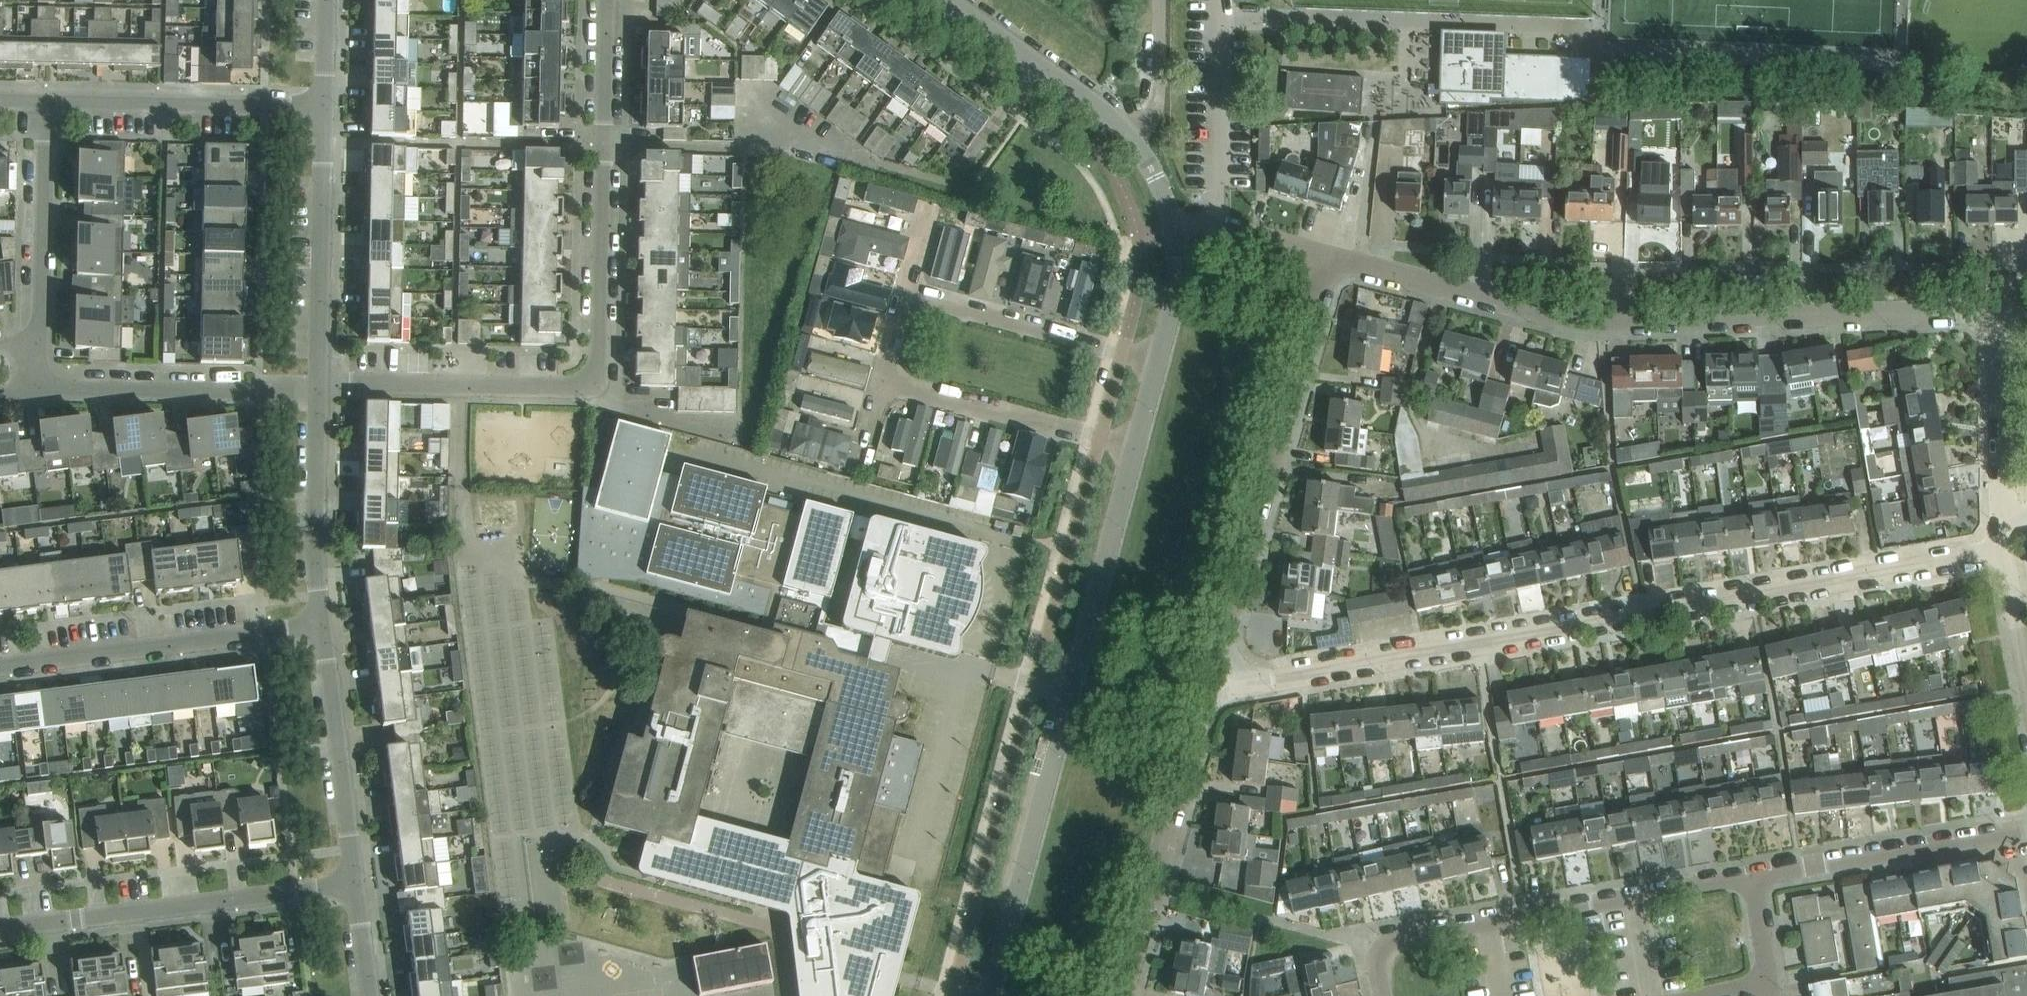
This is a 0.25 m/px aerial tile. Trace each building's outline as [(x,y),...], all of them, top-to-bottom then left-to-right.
[(180,0),(166,0),(165,8),(180,8),(180,0)] [(258,0),(216,0),(216,9),(257,10),(258,0)] [(408,0),(373,0),(373,3),(368,3),(367,15),(408,16),(408,0)] [(561,0),(524,0),(524,13),(566,14),(566,3),(561,3),(561,0)] [(719,10),(724,0),(699,0),(719,10)] [(776,0),(753,0),(769,11),(776,0)] [(804,0),(776,0),(769,11),(787,24),(804,0)] [(827,8),(817,0),(804,0),(787,24),(806,38),(827,8)] [(706,20),(713,10),(703,3),(696,13),(706,20)] [(679,17),(680,5),(656,4),(656,16),(679,17)] [(727,20),(741,25),(746,9),(733,5),(727,20)] [(45,65),(46,8),(37,7),(37,20),(31,20),(31,37),(17,37),(16,70),(32,70),(32,65),(45,65)] [(73,71),(74,38),(60,38),(60,21),(54,21),(55,8),(46,8),(45,65),(57,66),(57,71),(73,71)] [(180,18),(180,8),(165,8),(165,17),(180,18)] [(102,66),(103,9),(94,9),(94,22),(88,21),(87,39),(74,38),(73,71),(89,72),(89,66),(102,66)] [(131,72),(131,39),(117,39),(117,22),(111,22),(111,9),(103,9),(102,66),(114,67),(114,72),(131,72)] [(257,20),(257,10),(216,9),(216,28),(252,29),(252,20),(257,20)] [(159,68),(161,10),(152,10),(152,23),(145,23),(144,40),(131,39),(131,72),(146,73),(146,67),(159,68)] [(715,27),(723,17),(713,10),(706,20),(715,27)] [(560,36),(560,24),(566,24),(566,14),(524,13),(523,35),(560,36)] [(407,40),(408,16),(367,15),(367,27),(373,27),(372,39),(407,40)] [(835,59),(859,24),(851,18),(848,22),(837,15),(816,45),(835,59)] [(17,37),(3,37),(3,20),(0,20),(0,70),(16,70),(17,37)] [(476,34),(476,22),(464,22),(464,34),(476,34)] [(734,40),(741,30),(731,23),(724,33),(734,40)] [(683,60),(684,36),(689,36),(689,24),(665,24),(665,36),(647,35),(647,49),(641,48),(641,59),(683,60)] [(854,72),(875,42),(865,34),(868,30),(859,24),(835,59),(854,72)] [(457,41),(458,26),(449,26),(449,41),(457,41)] [(257,38),(252,38),(252,29),(216,28),(203,28),(202,46),(215,46),(215,47),(257,48),(257,38)] [(476,46),(476,34),(464,34),(464,46),(476,46)] [(560,49),(560,36),(523,35),(513,35),(513,47),(511,47),(511,58),(523,58),(565,59),(565,49),(560,49)] [(179,47),(180,37),(165,37),(165,46),(179,47)] [(417,40),(407,40),(372,39),(372,51),(367,51),(366,63),(407,64),(417,64),(417,40)] [(457,56),(457,41),(449,41),(448,56),(457,56)] [(872,85),(896,51),(888,45),(885,49),(875,42),(854,72),(872,85)] [(1493,44),(1442,42),(1440,104),(1446,105),(1491,106),(1492,100),(1591,104),(1592,79),(1592,58),(1506,55),(1493,55),(1493,44)] [(179,56),(179,47),(165,46),(164,56),(179,56)] [(202,46),(201,84),(215,84),(230,85),(230,68),(231,68),(231,73),(251,74),(251,68),(251,58),(256,58),(257,48),(215,47),(215,46),(202,46)] [(891,98),(912,68),(902,61),(905,57),(896,51),(872,85),(891,98)] [(753,80),(754,56),(741,56),(741,80),(753,80)] [(765,80),(764,57),(754,56),(753,80),(765,80)] [(776,81),(777,57),(764,57),(765,80),(776,81)] [(559,82),(559,69),(565,69),(565,59),(523,58),(522,81),(559,82)] [(683,83),(683,60),(641,59),(641,69),(646,69),(646,82),(683,83)] [(406,88),(407,64),(366,63),(366,75),(372,75),(371,87),(406,88)] [(808,107),(821,87),(802,74),(802,70),(795,65),(779,86),(808,107)] [(475,80),(475,68),(463,68),(463,80),(475,80)] [(910,111),(933,77),(925,71),(922,75),(912,68),(891,98),(910,111)] [(164,73),(164,84),(179,84),(179,74),(164,73)] [(456,89),(457,74),(448,73),(448,89),(456,89)] [(1363,80),(1288,75),(1289,74),(1287,74),(1285,110),(1286,110),(1286,108),(1360,114),(1360,115),(1362,115),(1364,79),(1363,79),(1363,80)] [(928,125),(949,95),(939,87),(942,83),(933,77),(910,111),(928,125)] [(475,91),(475,80),(463,80),(463,91),(475,91)] [(559,94),(559,82),(522,81),(522,104),(564,105),(564,94),(559,94)] [(682,105),(683,83),(646,82),(646,94),(640,94),(640,104),(682,105)] [(734,96),(735,84),(711,83),(711,95),(734,96)] [(406,112),(406,88),(371,87),(371,99),(366,99),(365,111),(406,112)] [(818,114),(831,94),(821,87),(808,107),(818,114)] [(456,104),(456,89),(448,89),(447,104),(456,104)] [(734,108),(734,96),(711,95),(710,107),(734,108)] [(947,138),(971,104),(962,98),(959,102),(949,95),(928,125),(947,138)] [(1764,187),(1764,191),(1765,198),(1766,198),(1766,227),(1791,226),(1791,183),(1803,183),(1802,166),(1802,146),(1802,142),(1802,99),(1786,99),(1786,134),(1787,134),(1789,138),(1791,138),(1792,138),(1792,147),(1778,147),(1778,183),(1775,181),(1771,181),(1766,183),(1764,187)] [(835,126),(849,107),(839,100),(825,120),(835,126)] [(558,128),(558,115),(564,115),(564,105),(522,104),(510,104),(510,127),(516,127),(516,139),(540,139),(540,128),(558,128)] [(682,129),(682,105),(640,104),(640,115),(645,115),(645,128),(663,129),(663,140),(686,141),(687,129),(682,129)] [(976,136),(987,122),(976,114),(979,110),(971,104),(947,138),(966,152),(963,156),(972,162),(986,143),(976,136)] [(1629,136),(1628,172),(1642,173),(1642,165),(1641,165),(1641,153),(1640,153),(1641,122),(1681,120),(1682,104),(1642,105),(1642,106),(1630,107),(1630,122),(1629,136)] [(482,119),(483,108),(469,107),(468,118),(482,119)] [(734,119),(734,108),(710,107),(710,119),(733,119),(734,119)] [(845,133),(859,114),(849,107),(835,126),(845,133)] [(1557,130),(1557,109),(1523,111),(1522,129),(1557,130)] [(405,137),(406,112),(365,111),(365,123),(371,123),(370,136),(405,137)] [(1485,114),(1467,113),(1467,138),(1484,138),(1485,114)] [(855,140),(868,121),(859,114),(845,133),(855,140)] [(1425,131),(1425,121),(1381,123),(1378,145),(1405,148),(1406,132),(1425,131)] [(441,122),(441,138),(447,138),(455,138),(456,122),(447,122),(441,122)] [(1338,124),(1335,148),(1359,151),(1363,123),(1338,124)] [(872,153),(886,133),(876,127),(863,146),(872,153)] [(1271,129),(1258,129),(1258,163),(1271,163),(1271,129)] [(882,160),(896,140),(886,133),(872,153),(882,160)] [(1627,173),(1629,136),(1614,135),(1613,173),(1627,173)] [(1737,171),(1729,170),(1718,170),(1718,227),(1742,227),(1742,187),(1754,187),(1754,136),(1738,136),(1737,171)] [(1551,140),(1537,139),(1537,144),(1527,142),(1526,153),(1549,156),(1551,140)] [(99,155),(73,155),(74,179),(114,180),(124,180),(125,157),(125,143),(99,142),(99,155)] [(1802,142),(1802,146),(1802,166),(1828,166),(1828,142),(1802,142)] [(1470,217),(1472,168),(1484,169),(1485,147),(1485,144),(1460,143),(1457,182),(1446,182),(1444,216),(1447,216),(1448,219),(1457,219),(1458,217),(1470,217)] [(247,169),(247,155),(245,154),(245,148),(248,148),(248,147),(204,146),(204,168),(247,169)] [(1283,163),(1275,192),(1308,202),(1308,201),(1342,210),(1353,173),(1359,151),(1335,148),(1322,146),(1318,163),(1315,172),(1314,171),(1313,172),(1299,168),(1300,165),(1301,161),(1299,157),(1296,155),(1291,155),(1288,157),(1286,160),(1285,163),(1283,163)] [(1497,174),(1498,148),(1485,147),(1484,169),(1484,174),(1497,174)] [(416,173),(417,149),(370,148),(370,161),(364,161),(364,173),(404,174),(404,173),(416,173)] [(455,163),(455,150),(446,150),(446,163),(455,163)] [(1978,186),(1978,162),(1969,162),(1968,150),(1956,150),(1956,169),(1955,186),(1967,186),(1968,226),(1993,226),(1993,185),(1978,186)] [(9,151),(8,151),(8,155),(1,154),(1,152),(0,152),(0,195),(8,195),(9,151)] [(563,172),(563,162),(558,162),(558,152),(512,151),(511,171),(524,172),(563,172)] [(912,167),(919,157),(909,151),(902,161),(912,167)] [(1881,151),(1857,152),(1857,169),(1858,197),(1870,197),(1871,226),(1895,226),(1895,194),(1899,194),(1899,152),(1881,152),(1881,151)] [(691,175),(692,155),(644,154),(644,164),(639,164),(639,174),(678,175),(691,175)] [(176,168),(176,156),(167,155),(166,167),(176,168)] [(470,170),(470,158),(461,158),(461,170),(470,170)] [(2018,193),(2026,193),(2026,159),(2017,159),(2017,182),(1993,182),(1993,185),(1993,226),(2018,226),(2018,193)] [(741,177),(741,165),(732,165),(732,177),(741,177)] [(1591,178),(1592,166),(1581,165),(1581,178),(1591,178)] [(1640,199),(1639,225),(1656,225),(1656,229),(1670,229),(1671,198),(1670,198),(1671,166),(1642,165),(1642,173),(1641,197),(1640,197),(1640,199)] [(1614,224),(1616,179),(1602,179),(1603,166),(1592,166),(1591,178),(1591,190),(1590,223),(1614,224)] [(1944,226),(1944,169),(1931,169),(1930,193),(1919,194),(1919,166),(1906,166),(1906,214),(1919,214),(1919,226),(1944,226)] [(175,180),(176,168),(166,167),(166,180),(175,180)] [(246,184),(247,169),(204,168),(203,190),(244,191),(244,184),(246,184)] [(469,183),(470,170),(461,170),(461,183),(469,183)] [(1718,227),(1718,170),(1707,170),(1707,197),(1695,198),(1695,170),(1681,170),(1680,216),(1694,217),(1694,227),(1718,227)] [(1264,192),(1265,171),(1257,171),(1256,191),(1264,192)] [(562,183),(563,172),(524,172),(523,191),(557,192),(557,183),(562,183)] [(404,198),(404,174),(364,173),(364,185),(369,185),(369,197),(404,198)] [(1843,173),(1816,173),(1816,179),(1816,226),(1843,226),(1843,194),(1843,179),(1843,173)] [(678,194),(678,175),(639,174),(639,184),(644,185),(644,193),(678,194)] [(1420,215),(1421,175),(1397,174),(1396,214),(1398,214),(1399,217),(1408,217),(1409,215),(1420,215)] [(741,189),(741,177),(732,177),(732,189),(741,189)] [(851,181),(839,178),(833,198),(845,202),(851,181)] [(113,202),(114,180),(74,179),(75,197),(78,197),(78,203),(97,203),(97,216),(123,216),(124,203),(113,202)] [(1519,180),(1519,183),(1518,219),(1542,220),(1543,181),(1519,180)] [(1518,219),(1519,183),(1495,182),(1493,218),(1518,219)] [(454,199),(454,184),(446,184),(445,199),(454,199)] [(919,204),(873,192),(862,189),(857,208),(875,212),(873,218),(891,223),(893,216),(914,221),(919,204)] [(1590,223),(1591,190),(1580,189),(1580,193),(1567,192),(1566,222),(1590,223)] [(193,190),(193,211),(203,211),(246,212),(246,198),(244,198),(244,191),(203,190),(193,190)] [(562,211),(562,200),(557,200),(557,192),(523,191),(523,210),(562,211)] [(677,213),(678,194),(644,193),(643,202),(638,202),(638,212),(677,213)] [(403,222),(404,198),(369,197),(369,209),(363,209),(363,221),(403,222)] [(469,209),(469,197),(460,197),(460,209),(469,209)] [(175,211),(175,199),(166,199),(165,210),(175,211)] [(454,214),(454,199),(445,199),(445,214),(454,214)] [(740,215),(740,203),(731,203),(731,215),(740,215)] [(469,221),(469,209),(460,209),(460,221),(469,221)] [(174,223),(175,211),(165,210),(165,223),(174,223)] [(562,211),(523,210),(511,210),(511,229),(556,230),(556,221),(562,221),(562,211)] [(246,227),(246,212),(203,211),(202,233),(243,234),(243,227),(246,227)] [(690,213),(677,213),(638,212),(638,223),(643,223),(643,232),(689,233),(690,213)] [(984,229),(987,218),(967,212),(964,224),(984,229)] [(740,227),(740,215),(731,215),(731,227),(740,227)] [(122,253),(123,230),(123,216),(97,216),(97,228),(71,228),(73,252),(122,253)] [(840,219),(828,216),(818,254),(830,257),(840,219)] [(1023,240),(1026,228),(987,218),(984,229),(983,235),(1001,239),(1003,234),(1023,240)] [(403,246),(403,222),(363,221),(363,233),(369,234),(368,245),(403,246)] [(900,265),(906,243),(841,226),(832,263),(865,271),(869,257),(900,265)] [(1065,239),(1065,238),(1026,228),(1023,240),(1062,250),(1065,239)] [(556,239),(556,230),(511,229),(511,247),(522,248),(561,249),(561,239),(556,239)] [(453,247),(453,232),(444,232),(444,247),(453,247)] [(689,252),(689,233),(643,232),(643,241),(637,240),(637,251),(689,252)] [(969,240),(969,239),(939,232),(926,283),(941,287),(944,272),(960,276),(969,240)] [(245,255),(245,241),(243,241),(243,234),(202,233),(202,255),(245,255)] [(468,247),(468,236),(459,236),(459,247),(468,247)] [(1100,260),(1104,249),(1065,238),(1065,239),(1062,250),(1080,254),(1080,255),(1100,260)] [(1012,263),(1000,260),(1004,244),(984,240),(970,299),(991,304),(998,274),(1009,276),(1012,263)] [(739,254),(740,242),(730,241),(730,253),(739,254)] [(174,254),(174,242),(165,242),(165,254),(174,254)] [(402,270),(403,246),(368,245),(368,257),(362,257),(362,269),(402,270)] [(453,262),(453,247),(444,247),(444,262),(453,262)] [(468,260),(468,247),(459,247),(459,259),(468,260)] [(561,260),(561,249),(522,248),(521,268),(555,269),(556,260),(561,260)] [(688,272),(689,252),(637,251),(637,261),(642,261),(642,270),(688,272)] [(122,289),(122,253),(73,252),(74,270),(77,270),(77,276),(96,276),(96,289),(122,289)] [(730,265),(730,273),(739,273),(739,266),(739,254),(730,253),(730,265)] [(173,266),(174,254),(165,254),(164,266),(173,266)] [(820,295),(830,257),(818,254),(808,292),(820,295)] [(244,270),(245,255),(202,255),(202,276),(242,277),(242,270),(244,270)] [(1023,256),(1011,303),(1040,310),(1052,264),(1023,256)] [(14,289),(15,262),(0,264),(0,290),(14,289)] [(868,274),(833,266),(824,300),(883,313),(889,291),(865,285),(868,274)] [(1075,266),(1073,274),(1066,272),(1060,294),(1069,296),(1061,324),(1082,329),(1098,272),(1075,266)] [(560,287),(560,277),(555,277),(555,269),(521,268),(521,287),(560,287)] [(402,294),(402,270),(362,269),(362,281),(367,281),(367,293),(402,294)] [(688,290),(688,272),(642,270),(642,279),(636,279),(636,290),(676,291),(676,290),(688,290)] [(730,280),(729,292),(738,292),(739,280),(739,273),(730,273),(730,280)] [(467,286),(467,274),(459,274),(458,286),(467,286)] [(244,299),(244,284),(242,284),(242,277),(202,276),(201,298),(244,299)] [(452,295),(452,280),(443,280),(443,295),(452,295)] [(164,285),(164,297),(173,297),(173,285),(164,285)] [(467,298),(467,286),(458,286),(458,298),(467,298)] [(555,307),(555,298),(560,298),(560,287),(521,287),(510,287),(509,306),(555,307)] [(121,303),(122,289),(96,289),(95,301),(70,301),(71,325),(111,326),(122,326),(121,303)] [(158,302),(158,290),(150,290),(150,299),(153,302),(158,302)] [(675,310),(676,291),(636,290),(636,300),(641,300),(641,309),(675,310)] [(1358,290),(1357,300),(1368,301),(1370,292),(1358,290)] [(738,304),(738,292),(729,292),(729,304),(738,304)] [(809,335),(820,295),(808,292),(798,331),(809,335)] [(411,294),(402,294),(367,293),(367,305),(361,305),(361,317),(410,318),(411,294)] [(452,310),(452,295),(443,295),(443,310),(452,310)] [(173,309),(173,297),(164,297),(163,309),(173,309)] [(244,313),(244,299),(201,298),(201,319),(241,320),(241,313),(244,313)] [(559,326),(560,316),(554,316),(555,307),(509,306),(509,325),(520,325),(559,326)] [(675,329),(675,310),(641,309),(641,318),(636,318),(635,328),(675,329)] [(844,332),(847,320),(822,314),(816,340),(872,354),(875,339),(844,332)] [(410,343),(410,318),(361,317),(361,329),(366,329),(366,342),(410,343)] [(738,330),(738,318),(729,318),(729,330),(738,330)] [(172,340),(173,319),(163,319),(163,340),(172,340)] [(243,342),(243,327),(241,327),(241,320),(201,319),(200,341),(243,342)] [(1385,335),(1386,323),(1353,319),(1351,345),(1383,349),(1404,352),(1403,353),(1416,356),(1423,328),(1411,325),(1407,337),(1385,335)] [(469,344),(469,320),(457,320),(457,344),(469,344)] [(481,345),(481,320),(469,320),(469,344),(481,345)] [(110,348),(111,326),(71,325),(72,343),(75,343),(75,349),(94,349),(94,362),(120,363),(120,349),(110,348)] [(559,336),(559,326),(520,325),(520,345),(554,346),(554,336),(559,336)] [(687,329),(675,329),(635,328),(635,339),(640,339),(640,347),(674,348),(686,349),(687,329)] [(451,344),(452,329),(443,329),(442,344),(451,344)] [(737,342),(738,330),(729,330),(728,342),(737,342)] [(787,369),(787,370),(799,373),(804,355),(809,335),(798,331),(792,352),(787,369)] [(1463,371),(1471,341),(1446,334),(1438,365),(1463,371)] [(172,355),(172,340),(163,340),(163,354),(172,355)] [(243,356),(243,342),(200,341),(200,363),(244,364),(244,363),(240,363),(241,356),(243,356)] [(1463,371),(1461,377),(1472,380),(1474,374),(1489,378),(1497,347),(1471,341),(1463,371)] [(1935,393),(1930,367),(1919,369),(1914,343),(1900,346),(1904,371),(1889,374),(1894,400),(1935,393)] [(1380,375),(1383,349),(1351,345),(1348,371),(1380,375)] [(1840,378),(1834,346),(1808,351),(1814,383),(1840,378)] [(686,349),(674,348),(640,347),(640,356),(635,356),(635,367),(686,368),(686,349)] [(717,349),(717,368),(728,369),(737,369),(737,350),(717,349)] [(1879,370),(1876,350),(1847,354),(1851,374),(1879,370)] [(1814,383),(1808,351),(1782,355),(1788,387),(1814,383)] [(1536,390),(1544,360),(1519,353),(1511,384),(1536,390)] [(869,371),(810,356),(805,375),(863,390),(869,371)] [(1734,402),(1733,389),(1732,356),(1707,357),(1707,392),(1695,392),(1696,423),(1708,423),(1708,402),(1734,402)] [(1758,356),(1732,356),(1733,389),(1734,402),(1759,401),(1759,388),(1758,356)] [(1683,393),(1682,357),(1656,358),(1657,400),(1682,399),(1683,424),(1696,423),(1695,392),(1683,393)] [(1657,400),(1656,358),(1630,359),(1631,369),(1613,369),(1614,419),(1632,419),(1632,402),(1657,402),(1657,400)] [(1562,397),(1568,374),(1570,366),(1544,360),(1536,390),(1533,403),(1551,408),(1560,405),(1562,397)] [(635,367),(634,377),(640,377),(639,387),(673,388),(677,388),(685,388),(686,368),(674,367),(635,367)] [(737,381),(737,369),(728,369),(727,381),(737,381)] [(799,373),(787,370),(776,409),(788,413),(789,412),(790,412),(794,394),(793,394),(799,373)] [(1434,397),(1440,375),(1428,372),(1422,395),(1434,398),(1434,397)] [(1575,401),(1581,378),(1568,374),(1562,397),(1575,401)] [(1406,394),(1409,382),(1383,379),(1382,391),(1404,393),(1404,394),(1406,394)] [(1856,406),(1853,391),(1850,379),(1839,381),(1844,412),(1856,410),(1856,406)] [(1485,383),(1479,409),(1480,410),(1492,413),(1499,386),(1487,383),(1486,382),(1485,383)] [(1504,416),(1511,389),(1499,386),(1492,413),(1504,416)] [(677,388),(677,400),(701,400),(701,388),(685,388),(677,388)] [(712,412),(713,388),(701,388),(701,400),(701,412),(712,412)] [(724,413),(724,389),(713,388),(712,412),(724,413)] [(736,413),(736,389),(724,389),(724,413),(736,413)] [(1774,421),(1773,390),(1761,390),(1762,422),(1774,421)] [(1787,421),(1786,390),(1773,390),(1774,421),(1787,421)] [(1865,404),(1863,390),(1853,391),(1856,406),(1865,404)] [(1403,406),(1404,394),(1404,393),(1382,391),(1380,404),(1402,407),(1403,406)] [(1939,418),(1935,393),(1894,400),(1882,402),(1887,427),(1898,425),(1939,418)] [(1439,424),(1445,400),(1434,397),(1434,398),(1428,421),(1439,424)] [(852,428),(855,413),(799,399),(795,414),(807,417),(852,428)] [(701,412),(701,400),(677,400),(677,412),(701,412)] [(1451,427),(1457,404),(1445,400),(1439,424),(1451,427)] [(1360,431),(1363,405),(1330,401),(1328,427),(1360,431)] [(399,429),(400,404),(365,403),(365,416),(359,416),(359,428),(399,429)] [(1463,430),(1469,407),(1457,404),(1451,427),(1463,430)] [(1870,430),(1865,404),(1856,406),(1856,410),(1860,431),(1870,430)] [(449,430),(450,406),(434,405),(433,430),(449,430)] [(1418,438),(1414,430),(1408,418),(1406,407),(1403,406),(1402,407),(1396,434),(1396,442),(1418,438)] [(1474,433),(1480,410),(1479,409),(1469,407),(1463,430),(1474,433)] [(780,444),(788,413),(776,409),(767,447),(778,450),(780,444)] [(916,471),(930,413),(914,409),(910,426),(895,423),(887,454),(904,458),(902,468),(916,471)] [(1486,436),(1492,413),(1480,410),(1474,433),(1486,436)] [(1498,439),(1504,416),(1492,413),(1486,436),(1498,439)] [(142,466),(136,416),(112,417),(115,443),(103,444),(106,470),(142,466)] [(180,472),(177,446),(164,447),(161,418),(155,418),(155,416),(136,416),(142,466),(143,468),(165,465),(166,473),(180,472)] [(252,473),(253,436),(248,437),(247,430),(236,432),(234,419),(229,420),(228,417),(210,418),(215,457),(234,455),(236,475),(252,473)] [(91,446),(89,433),(87,420),(82,421),(81,418),(63,419),(70,470),(92,467),(93,472),(106,470),(103,444),(91,446)] [(215,457),(210,418),(186,419),(189,444),(177,446),(180,472),(194,470),(192,460),(215,457)] [(1943,443),(1939,418),(1898,425),(1900,435),(1909,434),(1911,448),(1943,443)] [(42,445),(30,447),(33,473),(47,471),(47,473),(70,470),(63,419),(39,420),(42,445)] [(660,473),(670,437),(622,424),(617,422),(599,489),(583,487),(576,578),(602,580),(602,579),(604,574),(764,617),(760,634),(686,614),(679,642),(671,640),(669,639),(666,639),(664,640),(662,640),(660,642),(658,643),(656,647),(656,649),(655,651),(656,653),(656,655),(657,657),(659,659),(660,660),(662,661),(664,661),(642,743),(627,739),(604,825),(646,837),(643,846),(637,868),(637,870),(637,872),(638,873),(639,875),(641,876),(783,914),(785,915),(786,916),(787,917),(788,919),(788,921),(792,956),(797,995),(892,995),(918,901),(918,899),(918,897),(917,895),(915,894),(913,893),(908,891),(884,885),(883,884),(882,883),(882,882),(881,881),(882,879),(880,879),(898,814),(900,814),(904,815),(922,746),(914,744),(890,737),(894,723),(897,724),(899,723),(901,723),(903,722),(904,720),(906,719),(907,717),(907,715),(908,713),(907,710),(907,708),(906,706),(905,705),(903,703),(901,702),(890,699),(892,691),(897,672),(879,667),(885,643),(917,651),(922,653),(949,660),(952,660),(954,659),(957,658),(958,655),(958,652),(958,635),(965,626),(969,617),(973,607),(975,596),(975,586),(975,575),(984,559),(984,557),(984,554),(983,552),(982,550),(980,549),(947,540),(874,521),(873,521),(804,503),(801,515),(762,505),(766,488),(683,466),(679,478),(660,473)] [(1665,441),(1664,425),(1635,426),(1636,442),(1665,441)] [(1567,438),(1565,426),(1541,430),(1543,442),(1567,438)] [(30,447),(17,448),(15,429),(9,430),(9,427),(0,427),(0,477),(33,473),(30,447)] [(959,479),(971,432),(953,427),(950,438),(938,435),(929,471),(959,479)] [(1365,456),(1368,432),(1360,431),(1328,427),(1325,453),(1336,454),(1335,466),(1373,470),(1374,458),(1365,456)] [(399,453),(399,429),(359,428),(358,441),(364,441),(364,452),(399,453)] [(860,445),(806,431),(794,428),(787,456),(853,473),(860,445)] [(1876,429),(1870,430),(1860,431),(1865,457),(1875,455),(1874,447),(1872,438),(1877,438),(1876,429)] [(1683,451),(1681,431),(1665,433),(1666,444),(1653,445),(1654,453),(1683,451)] [(1834,443),(1832,433),(1816,436),(1817,446),(1818,446),(1834,443)] [(994,473),(1003,439),(986,434),(976,469),(994,473)] [(1048,442),(1016,434),(1001,494),(1041,504),(1047,481),(1039,478),(1048,442)] [(1817,446),(1816,436),(1791,441),(1792,453),(1818,449),(1818,446),(1817,446)] [(1418,438),(1396,442),(1395,442),(1397,453),(1420,449),(1418,438)] [(1569,450),(1567,438),(1543,442),(1545,454),(1569,450)] [(449,454),(449,439),(441,439),(440,454),(449,454)] [(1792,453),(1791,441),(1766,445),(1767,455),(1768,455),(1770,471),(1773,470),(1775,469),(1777,467),(1778,465),(1778,462),(1777,456),(1792,453)] [(1943,443),(1911,448),(1900,450),(1904,476),(1915,474),(1948,468),(1943,443)] [(1767,455),(1766,445),(1749,448),(1751,458),(1767,455)] [(1616,449),(1615,450),(1618,465),(1633,462),(1630,447),(1616,449)] [(1423,462),(1420,449),(1397,453),(1399,466),(1423,462)] [(1573,474),(1569,450),(1545,454),(1533,456),(1538,480),(1573,474)] [(1734,460),(1732,451),(1715,454),(1717,463),(1734,460)] [(398,477),(399,453),(364,452),(364,464),(358,464),(358,476),(398,477)] [(967,452),(961,475),(973,479),(979,455),(967,452)] [(448,469),(449,454),(440,454),(440,469),(448,469)] [(1717,463),(1715,454),(1699,457),(1701,466),(1717,463)] [(1878,470),(1875,455),(1865,457),(1869,481),(1885,478),(1883,469),(1878,470)] [(1538,480),(1533,456),(1521,458),(1525,482),(1538,480)] [(1525,482),(1521,458),(1509,460),(1513,484),(1525,482)] [(1683,469),(1682,459),(1665,462),(1667,472),(1683,469)] [(1513,484),(1509,460),(1497,462),(1501,486),(1513,484)] [(1425,475),(1423,462),(1399,466),(1402,479),(1425,475)] [(1501,486),(1497,462),(1485,464),(1490,488),(1501,486)] [(1667,472),(1665,462),(1649,465),(1651,475),(1667,472)] [(1490,488),(1485,464),(1474,466),(1478,491),(1490,488)] [(915,487),(918,475),(879,465),(876,476),(915,487)] [(1478,491),(1474,466),(1462,468),(1466,493),(1478,491)] [(1466,493),(1462,468),(1450,470),(1454,495),(1466,493)] [(1867,493),(1863,468),(1851,470),(1855,495),(1867,493)] [(1952,494),(1948,468),(1915,474),(1920,500),(1952,494)] [(1454,495),(1450,470),(1438,472),(1442,497),(1454,495)] [(1442,497),(1438,472),(1425,475),(1429,499),(1442,497)] [(1598,484),(1597,474),(1571,479),(1573,488),(1598,484)] [(1429,499),(1425,475),(1402,479),(1406,503),(1429,499)] [(398,501),(398,477),(358,476),(357,489),(363,489),(363,500),(398,501)] [(252,495),(250,478),(240,479),(242,496),(252,495)] [(1573,488),(1571,479),(1545,483),(1547,493),(1573,488)] [(1354,498),(1355,488),(1308,483),(1305,509),(1338,513),(1338,512),(1372,517),(1375,500),(1354,498)] [(1547,493),(1545,483),(1520,488),(1522,497),(1547,493)] [(448,502),(448,487),(440,486),(439,502),(448,502)] [(957,486),(954,497),(974,503),(978,491),(957,486)] [(1522,497),(1520,488),(1495,492),(1497,502),(1522,497)] [(1884,506),(1883,504),(1880,488),(1870,490),(1873,506),(1873,508),(1884,506)] [(1497,502),(1495,492),(1470,497),(1472,506),(1497,502)] [(1855,536),(1849,493),(1824,497),(1825,506),(1830,539),(1855,536)] [(1920,500),(1908,502),(1912,527),(1924,524),(1957,519),(1952,494),(1920,500)] [(995,496),(992,508),(1035,519),(1038,507),(995,496)] [(1470,497),(1454,500),(1455,509),(1472,506),(1470,497)] [(1800,509),(1801,509),(1799,497),(1774,500),(1776,513),(1775,513),(1779,546),(1804,543),(1800,509)] [(397,525),(398,501),(363,500),(362,512),(357,512),(357,524),(397,525)] [(1447,511),(1445,501),(1420,506),(1422,515),(1447,511)] [(447,517),(448,502),(439,502),(439,517),(447,517)] [(1392,518),(1394,506),(1380,504),(1379,516),(1392,518)] [(1892,530),(1888,505),(1887,504),(1883,504),(1884,506),(1873,508),(1878,533),(1892,530)] [(1422,515),(1420,506),(1405,508),(1405,509),(1397,509),(1396,518),(1406,517),(1406,518),(1422,515)] [(1825,506),(1801,509),(1800,509),(1804,543),(1830,539),(1825,506)] [(39,511),(40,522),(76,518),(74,507),(39,511)] [(202,517),(201,508),(201,507),(189,509),(190,518),(202,517)] [(190,518),(189,509),(178,511),(179,520),(190,518)] [(1350,557),(1352,543),(1339,541),(1340,538),(1335,537),(1338,513),(1305,509),(1302,535),(1314,537),(1312,552),(1350,557)] [(30,512),(28,517),(29,524),(40,522),(39,511),(30,512)] [(1699,523),(1700,523),(1698,511),(1672,514),(1678,560),(1704,556),(1699,523)] [(1779,546),(1775,513),(1750,516),(1754,550),(1779,546)] [(1678,560),(1672,514),(1629,520),(1637,563),(1653,561),(1653,563),(1678,560)] [(1754,550),(1750,516),(1724,520),(1729,553),(1754,550)] [(1630,568),(1620,518),(1581,525),(1584,543),(1591,576),(1617,570),(1630,568)] [(1724,520),(1700,523),(1699,523),(1704,556),(1729,553),(1724,520)] [(92,531),(91,522),(79,523),(80,532),(92,531)] [(80,532),(79,523),(68,525),(69,534),(80,532)] [(397,549),(397,525),(357,524),(356,537),(362,537),(362,549),(372,550),(373,565),(402,563),(401,549),(397,549)] [(49,536),(48,527),(36,529),(37,538),(49,536)] [(37,538),(36,529),(24,530),(25,539),(37,538)] [(251,556),(251,529),(235,531),(236,540),(215,543),(221,586),(235,584),(235,582),(241,581),(242,585),(243,584),(242,572),(253,571),(251,556)] [(178,592),(173,549),(152,552),(151,542),(137,543),(142,582),(154,580),(156,596),(157,595),(157,592),(163,591),(163,594),(178,592)] [(142,582),(137,543),(125,545),(126,555),(105,558),(110,600),(125,598),(125,596),(131,595),(132,599),(133,599),(131,583),(142,582)] [(221,586),(215,543),(194,546),(199,587),(206,586),(206,588),(221,586)] [(1591,576),(1584,543),(1559,548),(1566,581),(1591,576)] [(199,587),(194,546),(173,549),(178,592),(193,590),(192,588),(199,587)] [(1566,581),(1559,548),(1534,554),(1541,586),(1566,581)] [(1517,592),(1510,559),(1508,551),(1484,556),(1483,557),(1492,597),(1517,592)] [(1329,596),(1332,567),(1348,569),(1350,557),(1312,552),(1310,568),(1285,565),(1282,591),(1314,595),(1329,596)] [(1483,557),(1484,556),(1483,552),(1457,557),(1458,560),(1467,602),(1492,597),(1483,557)] [(1541,586),(1534,554),(1510,559),(1517,592),(1541,586)] [(110,600),(105,558),(83,560),(89,601),(95,600),(96,602),(110,600)] [(89,601),(83,560),(62,563),(68,606),(82,604),(82,602),(89,601)] [(1467,602),(1458,560),(1433,565),(1442,608),(1467,602)] [(68,606),(62,563),(41,566),(46,606),(53,606),(53,608),(68,606)] [(402,602),(399,577),(403,576),(402,563),(373,565),(374,580),(364,581),(366,594),(360,594),(361,607),(402,602)] [(1442,608),(1433,565),(1409,570),(1416,613),(1442,608)] [(46,606),(41,566),(19,569),(25,611),(39,609),(39,607),(46,606)] [(19,569),(0,571),(0,589),(3,612),(10,611),(10,613),(25,611),(19,569)] [(1410,614),(1405,590),(1392,592),(1397,616),(1410,614)] [(1311,620),(1314,595),(1282,591),(1279,616),(1311,620)] [(1397,616),(1392,592),(1381,595),(1385,619),(1397,616)] [(1385,619),(1381,595),(1369,597),(1373,621),(1385,619)] [(452,596),(432,598),(433,606),(444,605),(446,620),(455,619),(453,604),(452,596)] [(1373,621),(1369,597),(1357,599),(1362,623),(1373,621)] [(1362,623),(1357,599),(1346,601),(1350,625),(1362,623)] [(1972,632),(1965,601),(1939,607),(1947,638),(1972,632)] [(405,625),(402,602),(361,607),(363,619),(369,618),(370,630),(405,625)] [(1939,607),(1915,613),(1925,657),(1950,651),(1947,638),(1939,607)] [(1925,657),(1915,613),(1890,619),(1897,650),(1900,662),(1925,657)] [(456,633),(455,619),(446,620),(448,635),(456,633)] [(1897,650),(1890,619),(1865,625),(1873,656),(1897,650)] [(408,649),(405,625),(370,630),(372,641),(366,642),(368,654),(408,649)] [(1873,656),(1865,625),(1840,631),(1848,662),(1873,656)] [(1851,674),(1848,662),(1840,631),(1815,636),(1826,680),(1851,674)] [(1826,680),(1815,636),(1791,642),(1798,674),(1801,686),(1826,680)] [(1798,674),(1791,642),(1765,648),(1773,680),(1798,674)] [(420,648),(408,649),(368,654),(369,666),(375,666),(376,677),(411,673),(411,672),(424,671),(420,648)] [(1765,682),(1760,650),(1733,655),(1739,686),(1765,682)] [(461,667),(459,651),(450,652),(452,668),(461,667)] [(1739,686),(1733,655),(1708,659),(1715,699),(1716,701),(1727,699),(1726,689),(1739,686)] [(1708,659),(1683,663),(1690,704),(1715,699),(1708,659)] [(1665,709),(1690,704),(1683,663),(1658,668),(1665,709)] [(253,667),(231,670),(236,705),(258,702),(259,707),(268,706),(265,678),(263,668),(254,669),(253,667)] [(462,681),(461,667),(452,668),(454,682),(462,681)] [(1665,709),(1658,668),(1633,672),(1640,713),(1665,709)] [(236,705),(231,670),(210,673),(214,707),(236,705)] [(1640,713),(1633,672),(1608,677),(1613,708),(1614,708),(1616,720),(1641,716),(1640,713)] [(214,707),(210,673),(188,675),(193,710),(214,707)] [(414,697),(411,673),(376,677),(377,689),(372,690),(374,702),(414,697)] [(193,710),(188,675),(167,678),(171,713),(193,710)] [(1613,708),(1608,677),(1583,681),(1588,713),(1613,708)] [(171,713),(167,678),(145,681),(150,715),(171,713)] [(150,715),(145,681),(124,684),(128,718),(150,715)] [(1588,713),(1583,681),(1558,686),(1563,717),(1588,713)] [(128,718),(124,684),(103,686),(107,721),(128,718)] [(1974,694),(1972,685),(1956,688),(1957,697),(1974,694)] [(107,721),(103,686),(81,689),(85,724),(107,721)] [(1563,717),(1558,686),(1533,690),(1538,722),(1563,717)] [(1957,697),(1956,688),(1939,690),(1941,700),(1957,697)] [(85,724),(81,689),(60,692),(64,726),(85,724)] [(1538,722),(1533,690),(1508,695),(1510,707),(1494,710),(1500,741),(1516,738),(1514,726),(1538,722)] [(64,726),(60,692),(38,694),(43,729),(64,726)] [(1923,703),(1922,693),(1906,696),(1907,706),(1923,703)] [(43,729),(38,694),(16,697),(20,732),(43,729)] [(1907,706),(1906,696),(1881,700),(1882,710),(1907,706)] [(417,720),(414,697),(374,702),(375,714),(381,713),(382,726),(393,725),(394,735),(423,732),(421,720),(417,720)] [(10,698),(0,699),(0,734),(15,733),(10,698)] [(1988,708),(1986,698),(1958,703),(1960,713),(1988,708)] [(1882,710),(1881,700),(1856,705),(1857,714),(1882,710)] [(1485,742),(1481,701),(1437,705),(1441,746),(1485,742)] [(1960,713),(1958,703),(1942,706),(1944,716),(1960,713)] [(1441,746),(1437,705),(1412,708),(1415,740),(1416,749),(1441,746)] [(1857,714),(1856,705),(1831,709),(1832,719),(1857,714)] [(1415,740),(1412,708),(1386,710),(1389,742),(1391,742),(1415,740)] [(1832,719),(1831,709),(1806,713),(1807,723),(1832,719)] [(1926,719),(1925,709),(1908,712),(1910,722),(1926,719)] [(1389,742),(1386,710),(1361,713),(1364,745),(1365,745),(1366,751),(1391,749),(1391,742),(1389,742)] [(1807,723),(1806,713),(1786,717),(1785,710),(1779,711),(1782,727),(1807,723)] [(1908,712),(1892,715),(1894,724),(1910,722),(1908,712)] [(1364,745),(1361,713),(1335,715),(1338,747),(1364,745)] [(1338,747),(1335,715),(1311,718),(1315,759),(1326,757),(1325,749),(1338,747)] [(1883,716),(1858,721),(1860,730),(1861,738),(1886,733),(1885,726),(1883,716)] [(1858,721),(1842,724),(1844,733),(1860,730),(1858,721)] [(1764,731),(1762,722),(1746,724),(1747,734),(1764,731)] [(1747,734),(1746,724),(1730,727),(1731,737),(1747,734)] [(1825,727),(1808,729),(1810,739),(1826,736),(1825,727)] [(1309,765),(1305,729),(1293,730),(1296,764),(1309,765)] [(1810,739),(1808,729),(1792,732),(1793,742),(1810,739)] [(1714,740),(1712,730),(1696,733),(1697,742),(1714,740)] [(1268,761),(1271,735),(1239,731),(1236,757),(1268,761)] [(423,768),(420,744),(424,743),(423,732),(394,735),(396,746),(385,748),(387,759),(381,760),(383,773),(423,768)] [(1697,742),(1696,733),(1680,736),(1681,745),(1697,742)] [(273,747),(271,735),(263,736),(265,748),(273,747)] [(1776,745),(1774,735),(1748,740),(1750,749),(1776,745)] [(242,751),(240,739),(232,740),(234,752),(242,751)] [(1662,739),(1645,741),(1647,751),(1664,748),(1662,739)] [(1748,740),(1732,743),(1734,752),(1750,749),(1748,740)] [(1645,741),(1629,744),(1631,754),(1647,751),(1645,741)] [(220,753),(219,742),(211,743),(212,755),(220,753)] [(199,756),(197,744),(189,745),(191,757),(199,756)] [(1715,746),(1698,749),(1700,758),(1716,755),(1715,746)] [(177,759),(176,747),(168,748),(169,760),(177,759)] [(1612,747),(1595,750),(1597,760),(1613,757),(1612,747)] [(1700,758),(1698,749),(1673,753),(1675,763),(1700,758)] [(156,762),(154,750),(146,751),(148,763),(156,762)] [(1597,760),(1595,750),(1570,755),(1572,764),(1597,760)] [(135,764),(133,752),(125,753),(126,765),(135,764)] [(1665,754),(1648,757),(1650,767),(1666,764),(1665,754)] [(113,767),(112,755),(104,756),(105,768),(113,767)] [(1572,764),(1570,755),(1545,759),(1547,769),(1572,764)] [(1814,757),(1816,780),(1820,813),(1846,810),(1842,777),(1841,769),(1831,770),(1830,755),(1814,757)] [(1947,799),(1943,767),(1942,755),(1917,758),(1921,802),(1947,799)] [(1265,786),(1268,761),(1236,757),(1233,783),(1265,786)] [(1650,767),(1648,757),(1623,762),(1625,771),(1650,767)] [(92,770),(90,758),(82,759),(84,771),(92,770)] [(1921,802),(1917,758),(1892,760),(1896,804),(1921,802)] [(1547,769),(1545,759),(1520,763),(1522,773),(1547,769)] [(1896,804),(1892,760),(1891,760),(1865,763),(1866,774),(1867,774),(1871,807),(1896,804)] [(70,772),(69,761),(48,763),(49,775),(70,772)] [(1998,793),(1994,761),(1968,764),(1972,796),(1998,793)] [(49,775),(48,763),(39,764),(41,776),(49,775)] [(1615,763),(1598,766),(1600,776),(1616,773),(1615,763)] [(1972,796),(1968,764),(1943,767),(1947,799),(1972,796)] [(1600,776),(1598,766),(1582,769),(1584,778),(1600,776)] [(426,792),(423,768),(383,773),(385,787),(390,786),(391,796),(426,792)] [(476,786),(474,770),(465,771),(467,787),(476,786)] [(1573,770),(1548,775),(1550,785),(1575,780),(1573,770)] [(1472,782),(1470,773),(1448,777),(1449,786),(1472,782)] [(1867,774),(1866,774),(1842,777),(1846,810),(1871,807),(1867,774)] [(1550,785),(1548,775),(1523,779),(1524,789),(1550,785)] [(1781,775),(1756,779),(1763,821),(1789,816),(1781,775)] [(1448,777),(1431,780),(1433,789),(1449,786),(1448,777)] [(1763,821),(1756,779),(1731,783),(1738,825),(1763,821)] [(1820,813),(1816,780),(1791,783),(1795,816),(1820,813)] [(51,794),(49,782),(26,785),(28,797),(51,794)] [(1413,783),(1397,785),(1399,795),(1415,792),(1413,783)] [(1731,783),(1705,788),(1713,830),(1738,825),(1731,783)] [(1397,785),(1380,788),(1382,798),(1399,795),(1397,785)] [(477,800),(476,786),(467,787),(469,801),(477,800)] [(1705,786),(1680,791),(1682,803),(1688,834),(1713,830),(1705,788),(1705,786)] [(1297,803),(1299,790),(1269,787),(1267,799),(1282,800),(1282,801),(1297,803)] [(1475,798),(1473,788),(1450,792),(1452,802),(1475,798)] [(269,823),(266,798),(248,801),(234,789),(216,792),(221,833),(222,832),(236,831),(236,828),(246,827),(248,846),(275,843),(273,822),(269,823)] [(438,790),(426,792),(391,796),(393,806),(387,807),(389,821),(429,816),(429,815),(441,813),(438,790)] [(1363,791),(1347,794),(1348,804),(1365,801),(1363,791)] [(224,849),(222,832),(221,833),(216,792),(174,797),(179,838),(186,837),(188,854),(224,849)] [(1452,802),(1450,792),(1425,796),(1427,806),(1452,802)] [(1655,793),(1630,798),(1632,811),(1638,843),(1663,838),(1657,807),(1655,793)] [(1348,804),(1347,794),(1319,799),(1320,808),(1348,804)] [(1247,835),(1250,810),(1280,814),(1282,801),(1282,800),(1267,799),(1240,795),(1238,807),(1218,805),(1215,831),(1247,835)] [(1416,798),(1400,801),(1402,810),(1418,808),(1416,798)] [(169,839),(167,819),(164,799),(137,802),(138,813),(122,815),(128,861),(144,859),(143,855),(150,854),(148,839),(152,838),(153,841),(169,839)] [(1402,810),(1400,801),(1375,805),(1377,815),(1402,810)] [(1688,834),(1682,803),(1657,807),(1663,838),(1688,834)] [(128,861),(122,815),(107,817),(105,806),(78,809),(83,850),(100,848),(99,845),(104,845),(105,859),(113,858),(113,863),(128,861)] [(1366,806),(1350,809),(1352,819),(1368,816),(1366,806)] [(1580,807),(1555,812),(1557,825),(1563,856),(1588,851),(1582,820),(1580,807)] [(1350,809),(1333,812),(1335,822),(1352,819),(1350,809)] [(1638,843),(1632,811),(1607,816),(1613,847),(1638,843)] [(76,868),(70,822),(43,825),(42,815),(26,816),(27,830),(28,830),(31,856),(47,854),(47,852),(51,851),(53,871),(76,868)] [(1319,815),(1302,817),(1304,828),(1320,825),(1319,815)] [(432,840),(429,816),(389,821),(391,834),(396,834),(397,844),(432,840)] [(1613,847),(1607,816),(1582,820),(1588,851),(1613,847)] [(1304,828),(1302,817),(1287,820),(1288,830),(1304,828)] [(482,833),(480,818),(471,819),(473,834),(482,833)] [(27,830),(14,832),(14,829),(13,829),(9,826),(5,825),(0,825),(0,878),(13,876),(11,856),(15,856),(15,858),(31,856),(28,830),(27,830)] [(1563,856),(1557,825),(1516,832),(1521,863),(1563,856)] [(1215,831),(1212,857),(1244,861),(1244,860),(1248,860),(1245,885),(1244,897),(1273,905),(1275,889),(1278,864),(1279,851),(1255,848),(1257,836),(1247,835),(1215,831)] [(483,848),(482,833),(473,834),(475,849),(483,848)] [(1433,837),(1408,843),(1411,854),(1418,886),(1443,880),(1435,849),(1433,837)] [(1493,868),(1486,837),(1460,843),(1468,874),(1493,868)] [(435,863),(432,840),(397,844),(399,854),(393,855),(395,869),(435,863)] [(1468,874),(1460,843),(1435,849),(1443,880),(1468,874)] [(1418,886),(1411,854),(1386,860),(1394,892),(1418,886)] [(1394,892),(1386,860),(1361,866),(1369,898),(1394,892)] [(438,887),(435,863),(395,869),(397,882),(402,881),(404,893),(414,891),(415,902),(444,899),(443,886),(438,887)] [(2016,879),(2015,880),(2008,875),(2007,871),(2006,868),(1999,869),(1992,864),(1992,863),(1977,865),(1955,869),(1945,871),(1935,873),(1912,877),(1918,912),(1920,918),(1952,913),(1965,910),(1980,921),(1982,934),(1986,960),(1988,967),(2026,960),(2026,943),(2026,936),(2024,927),(2022,917),(2016,879)] [(1369,898),(1361,866),(1336,872),(1344,904),(1369,898)] [(1344,904),(1336,872),(1311,878),(1319,910),(1344,904)] [(1918,912),(1912,877),(1892,880),(1898,916),(1918,912)] [(1319,910),(1311,878),(1286,884),(1294,916),(1319,910)] [(1898,916),(1892,880),(1870,884),(1876,920),(1898,916)] [(1808,925),(1800,926),(1808,968),(1839,963),(1832,921),(1850,918),(1854,942),(1852,943),(1857,972),(1884,967),(1876,920),(1870,884),(1842,889),(1846,908),(1840,909),(1838,897),(1819,901),(1818,896),(1803,899),(1808,925)] [(444,935),(441,910),(446,910),(444,899),(415,902),(417,913),(406,914),(408,926),(402,926),(404,940),(444,935)] [(1251,947),(1254,930),(1222,925),(1219,942),(1251,947)] [(1948,931),(1941,941),(1948,946),(1955,936),(1954,936),(1948,931)] [(288,973),(282,934),(271,935),(270,932),(256,934),(263,987),(289,983),(288,973)] [(263,987),(256,934),(242,936),(242,939),(231,940),(236,980),(237,990),(263,987)] [(447,959),(444,935),(404,940),(406,953),(411,953),(412,963),(447,959)] [(497,952),(495,937),(487,938),(488,953),(497,952)] [(1229,949),(1225,948),(1181,940),(1176,966),(1208,972),(1224,975),(1229,949)] [(1958,940),(1951,949),(1959,954),(1965,944),(1959,940),(1958,940)] [(1941,941),(1934,952),(1940,956),(1948,946),(1941,941)] [(202,944),(190,945),(190,942),(176,944),(182,995),(188,995),(209,993),(208,984),(207,984),(202,944)] [(176,944),(162,946),(162,949),(151,950),(156,990),(155,990),(156,995),(182,995),(176,944)] [(765,945),(691,959),(698,995),(702,995),(772,983),(765,945)] [(1951,949),(1945,959),(1952,964),(1959,954),(1951,949)] [(499,967),(497,952),(488,953),(490,968),(499,967)] [(1918,960),(1917,952),(1902,955),(1904,962),(1918,960)] [(1934,952),(1927,961),(1933,966),(1940,956),(1934,952)] [(122,954),(110,956),(110,953),(96,954),(101,995),(128,995),(127,994),(122,954)] [(96,954),(81,956),(82,959),(70,961),(75,995),(101,995),(96,954)] [(1904,962),(1902,955),(1888,957),(1889,965),(1904,962)] [(1299,971),(1299,968),(1296,957),(1253,966),(1251,981),(1287,973),(1299,971)] [(450,982),(447,959),(412,963),(414,973),(408,974),(410,987),(450,982)] [(1945,959),(1938,969),(1945,974),(1950,966),(1952,964),(1945,959)] [(1299,971),(1287,973),(1292,995),(1297,994),(1335,985),(1330,961),(1299,968),(1299,971)] [(41,964),(30,966),(29,963),(15,965),(19,995),(46,995),(41,964)] [(15,965),(1,966),(1,969),(0,970),(0,995),(19,995),(15,965)] [(1208,972),(1176,966),(1171,992),(1191,995),(1204,995),(1208,972)] [(1948,979),(1951,995),(1944,995),(2026,995),(2026,966),(1948,979)] [(1913,992),(1909,969),(1897,971),(1901,994),(1913,992)] [(1241,977),(1225,974),(1222,989),(1227,989),(1226,995),(1238,995),(1241,977)] [(1846,980),(1814,986),(1816,995),(1812,995),(1849,995),(1846,980)] [(450,982),(410,987),(411,995),(452,995),(450,982)] [(501,984),(493,985),(494,995),(502,995),(501,984)] [(1335,985),(1297,994),(1297,995),(1338,995),(1335,985)]
